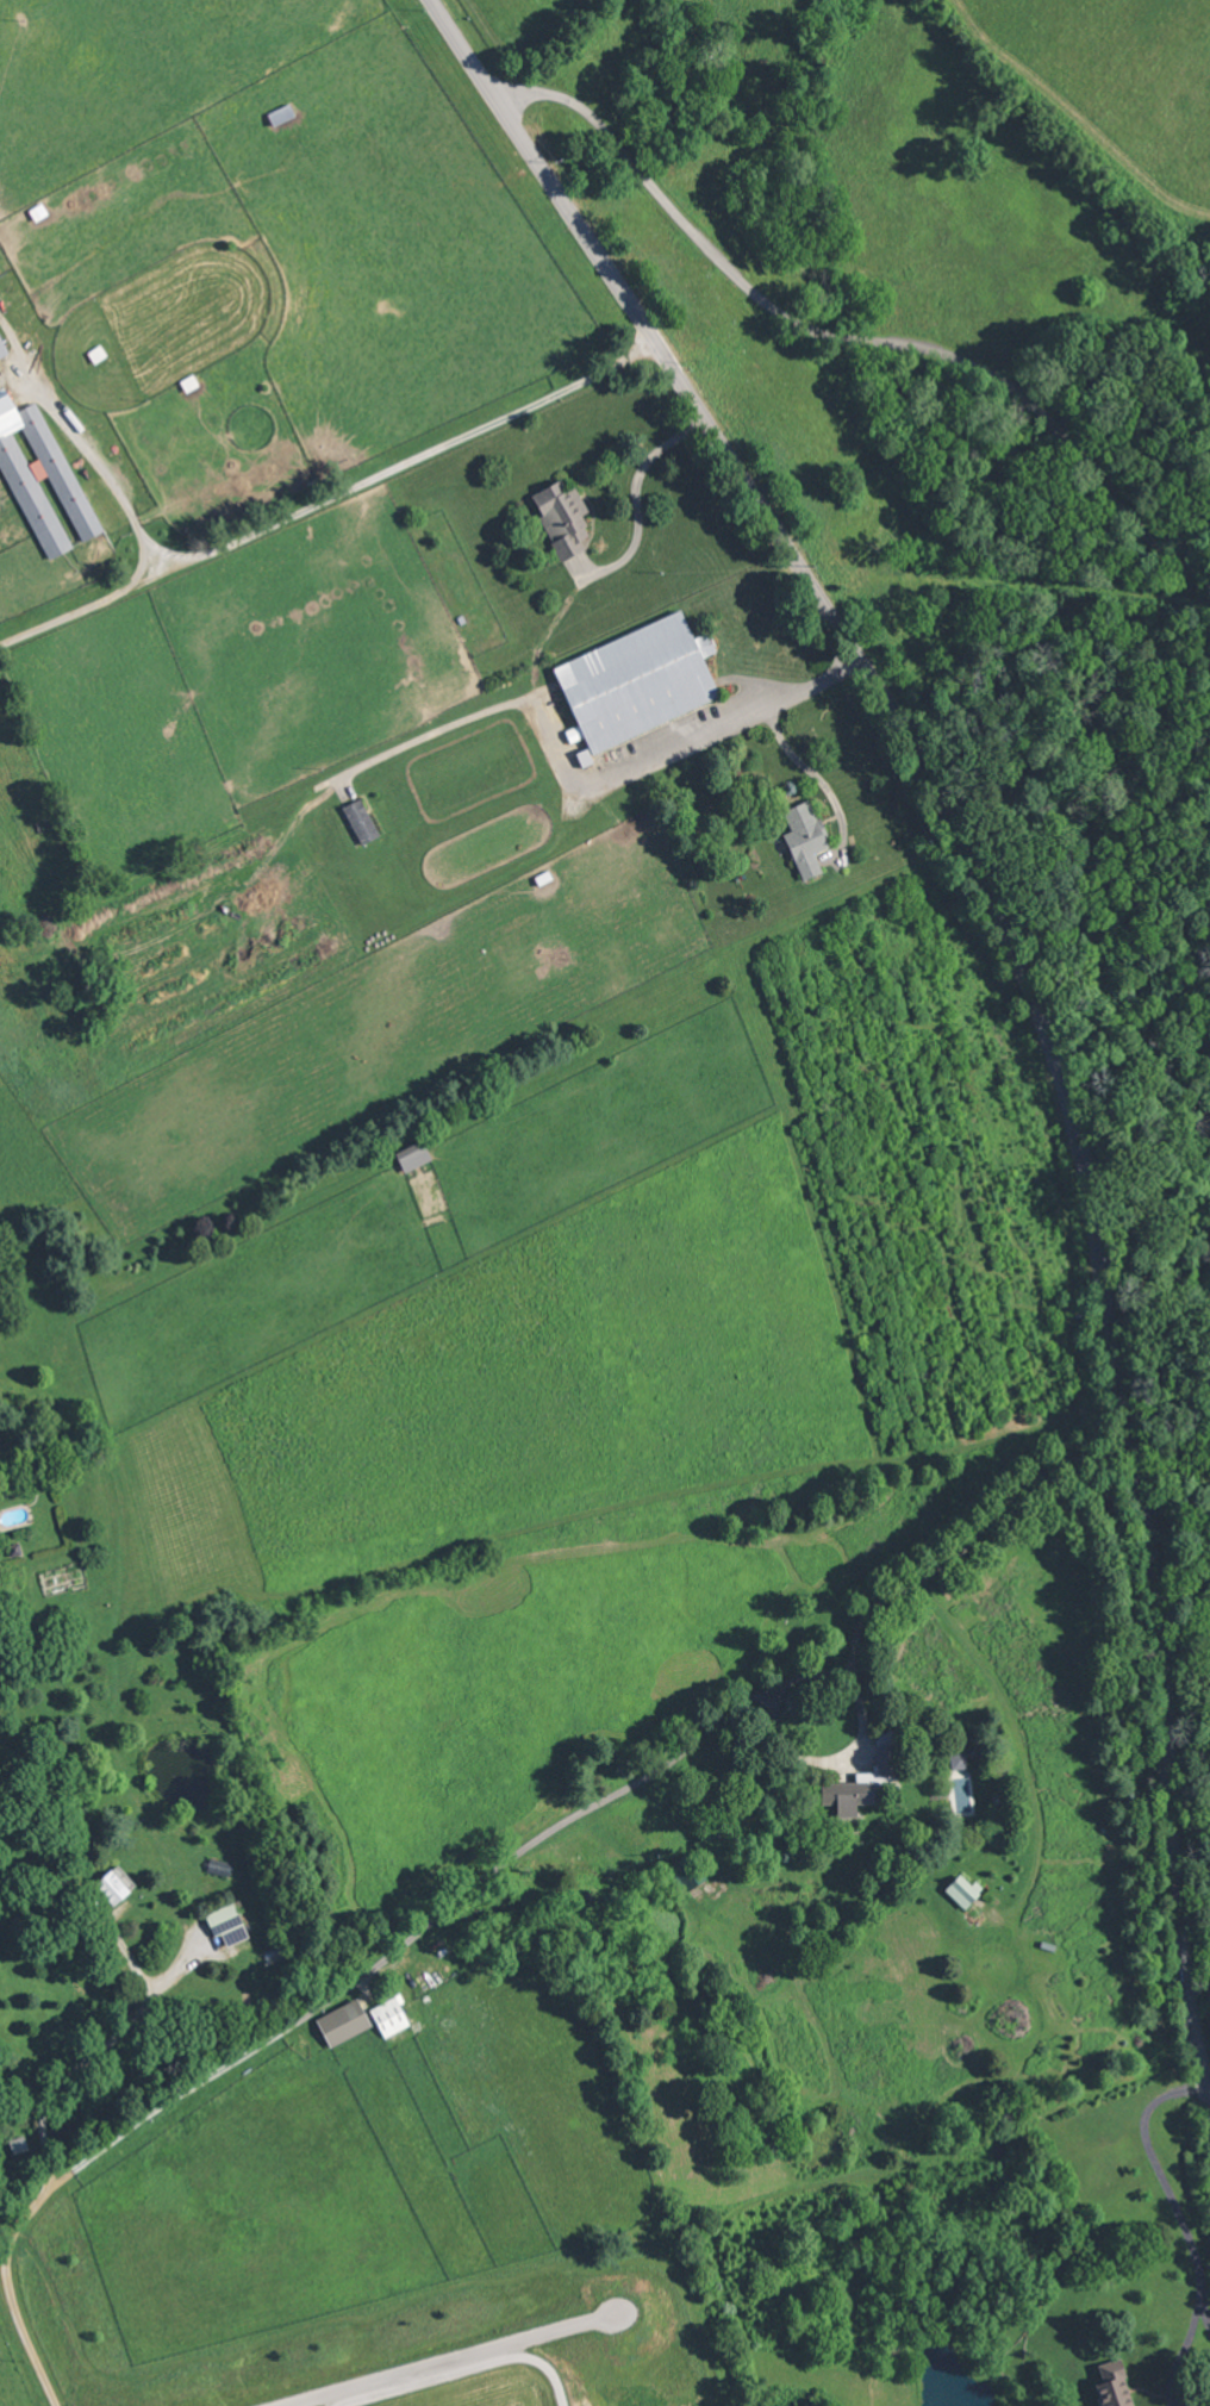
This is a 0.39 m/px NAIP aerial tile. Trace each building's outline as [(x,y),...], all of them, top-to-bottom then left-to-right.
[(36,399),(10,411),(0,390),(0,472),(41,559),(66,547),(34,479),(44,475),(75,541),(98,530),(36,399)] [(554,560),(579,548),(575,539),(585,534),(576,514),(582,511),(569,484),(560,488),(555,479),(523,494),(554,560)] [(545,665),(570,726),(560,730),(565,743),(578,738),(582,747),(569,753),(576,768),(588,763),(584,752),(713,700),(696,658),(710,653),(702,633),(686,639),(674,612),(545,665)] [(337,807),(354,845),(374,836),(357,798),(337,807)] [(778,810),(787,831),(777,835),(796,881),(817,872),(808,853),(823,847),(818,836),(821,836),(805,799),(778,810)] [(391,1157),(399,1172),(426,1159),(418,1143),(391,1157)] [(887,1745),(869,1744),(869,1776),(886,1776),(887,1745)] [(945,1754),(947,1768),(962,1766),(960,1752),(945,1754)] [(851,1782),(808,1782),(808,1804),(823,1804),(823,1816),(844,1816),(844,1804),(865,1804),(865,1772),(851,1773),(851,1782)] [(85,1883),(103,1906),(129,1885),(111,1862),(85,1883)] [(938,1888),(957,1908),(974,1891),(955,1872),(938,1888)] [(216,1933),(221,1946),(243,1938),(228,1902),(199,1914),(208,1936),(216,1933)] [(399,2002),(397,1994),(364,2006),(376,2037),(403,2027),(395,2004),(399,2002)] [(310,2017),(322,2046),(364,2028),(352,1999),(310,2017)] [(1113,2359),(1091,2364),(1095,2382),(1087,2384),(1093,2405),(1126,2405),(1113,2359)]
